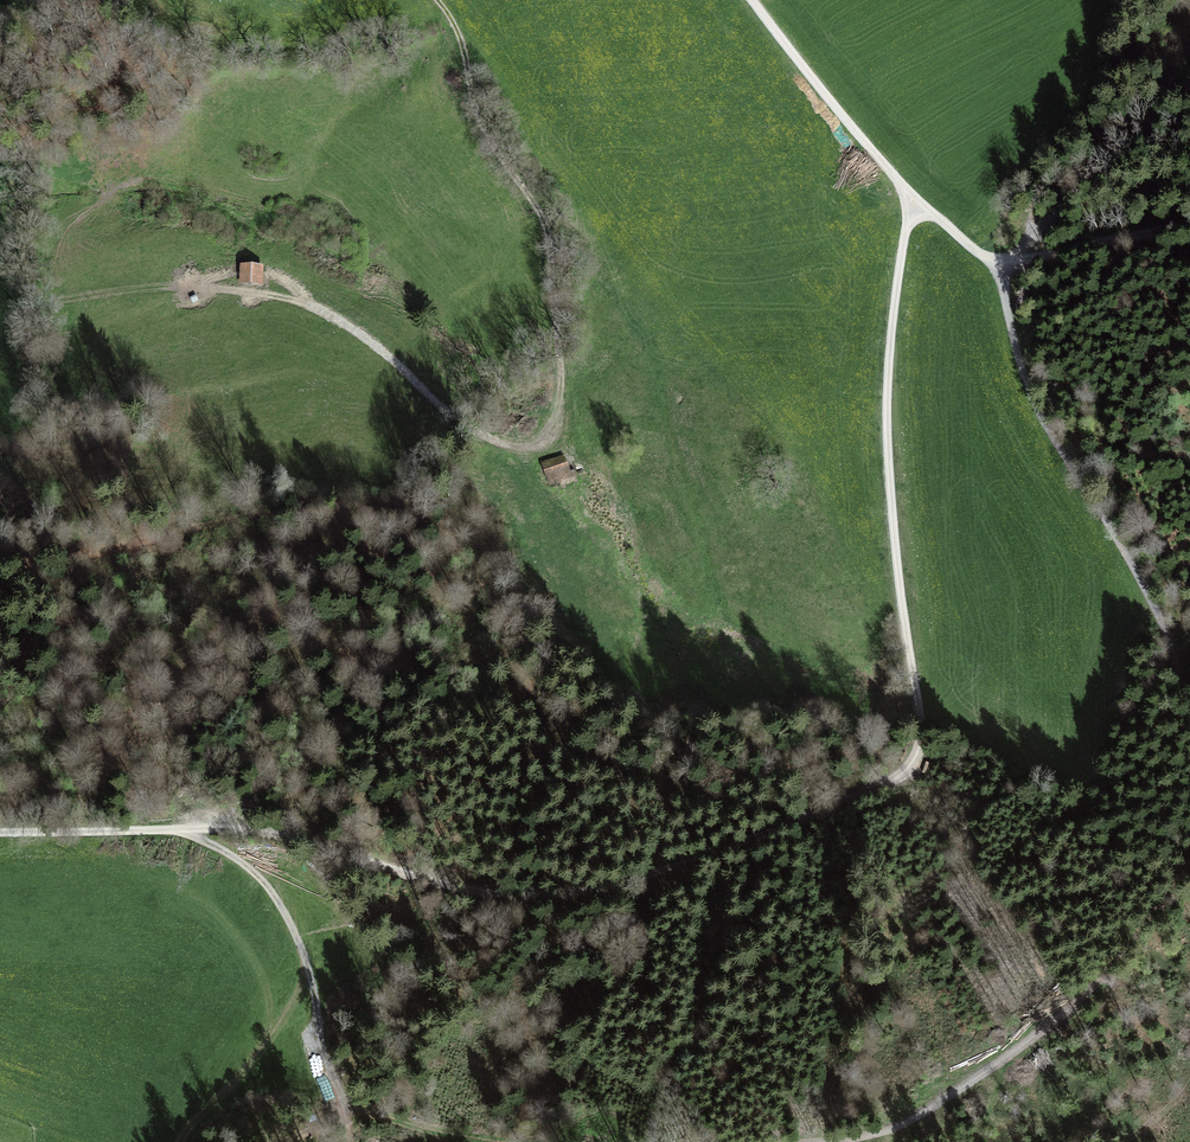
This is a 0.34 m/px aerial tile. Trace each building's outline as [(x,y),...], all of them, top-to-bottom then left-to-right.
[(243,265),(242,283),(260,284),(261,266),(243,265)] [(543,464),(549,481),(558,478),(560,484),(576,479),(574,472),(569,474),(563,458),(543,464)]
